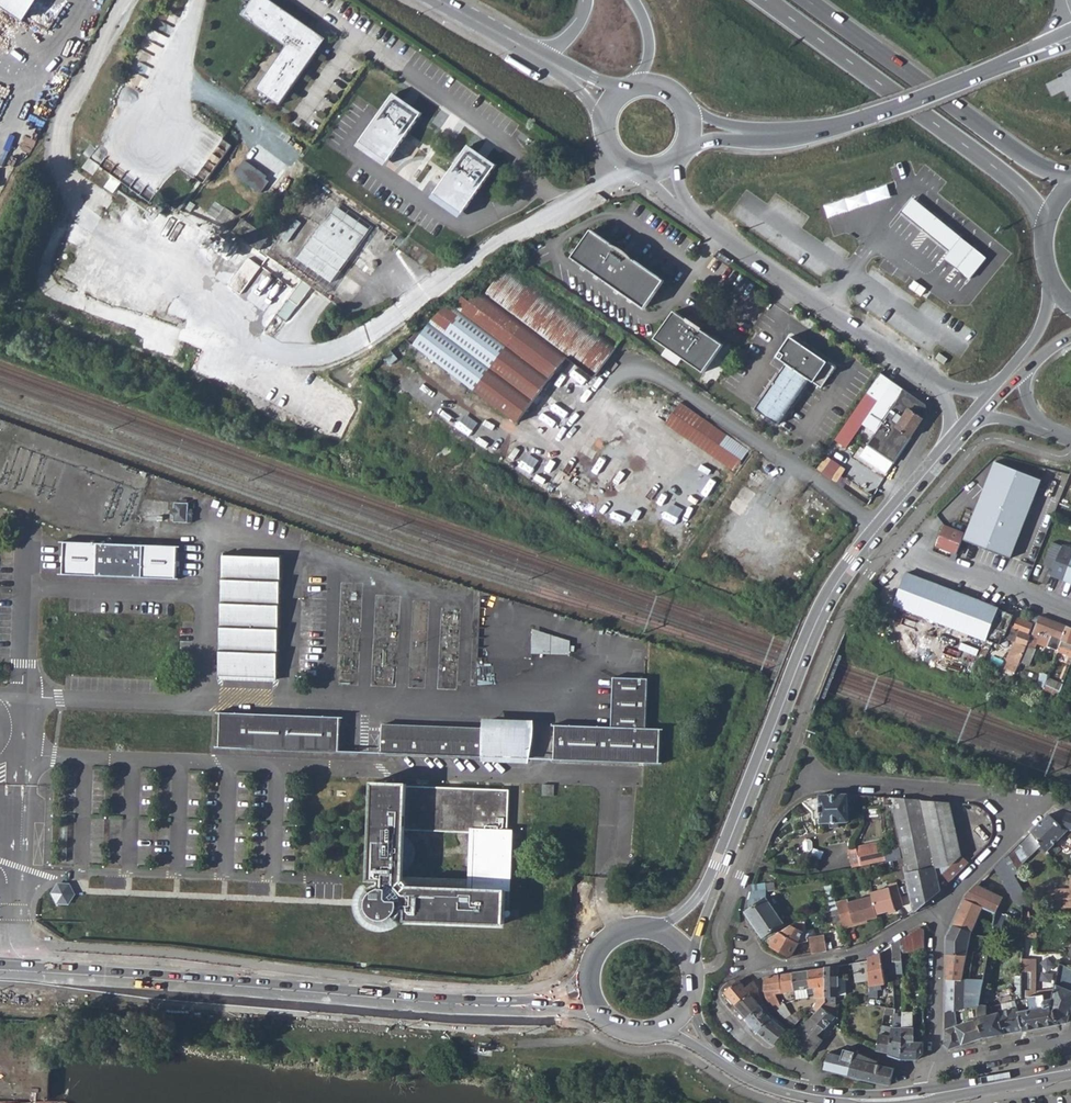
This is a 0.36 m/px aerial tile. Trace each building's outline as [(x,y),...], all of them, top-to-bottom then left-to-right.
[(25,18),(37,0),(0,0),(0,1),(25,18)] [(242,16),(287,47),(256,89),(280,106),(317,53),(312,49),(317,41),(309,35),(313,30),(269,0),(252,0),(242,16)] [(326,40),(313,30),(309,35),(317,41),(312,49),(317,53),(326,40)] [(394,93),(358,146),(386,165),(422,113),(394,93)] [(469,145),(433,197),(461,216),(497,164),(469,145)] [(91,158),(152,202),(159,192),(98,148),(91,158)] [(320,181),(267,255),(346,311),(398,237),(320,181)] [(987,259),(913,198),(902,212),(951,252),(945,259),(970,279),(987,259)] [(224,209),(217,219),(230,229),(238,219),(224,209)] [(243,219),(234,232),(260,251),(270,238),(243,219)] [(645,308),(664,280),(591,229),(572,257),(645,308)] [(219,249),(229,256),(236,246),(226,239),(219,249)] [(496,407),(517,423),(566,357),(593,377),(618,344),(508,262),(484,294),(477,291),(469,301),(460,295),(431,321),(426,327),(424,326),(417,335),(412,345),(475,392),(496,407)] [(674,311),(655,338),(703,372),(723,345),(674,311)] [(821,388),(836,368),(790,337),(776,357),(786,364),(755,409),(778,425),(809,380),(821,388)] [(380,359),(387,368),(396,361),(389,352),(380,359)] [(927,405),(880,373),(867,393),(878,401),(862,424),(874,433),(872,436),(866,445),(889,461),(885,466),(891,470),(928,413),(927,405)] [(478,416),(485,421),(496,407),(475,392),(471,397),(484,408),(478,416)] [(665,423),(734,471),(748,451),(680,403),(665,423)] [(860,427),(872,436),(874,433),(862,424),(860,427)] [(844,480),(818,462),(815,468),(840,486),(844,480)] [(995,463),(964,540),(1009,558),(1040,481),(995,463)] [(191,504),(176,502),(176,522),(194,523),(194,512),(191,511),(191,504)] [(945,526),(937,548),(956,555),(964,533),(945,526)] [(67,543),(66,576),(176,579),(177,547),(67,543)] [(1049,576),(1070,585),(1070,552),(1059,548),(1051,569),(1049,576)] [(282,559),(224,557),(221,676),(277,678),(282,559)] [(1044,566),(1037,582),(1045,585),(1049,576),(1051,569),(1044,566)] [(905,573),(892,604),(986,641),(998,610),(905,573)] [(998,610),(986,641),(1000,647),(1003,638),(1013,642),(1003,670),(1013,675),(1018,662),(1021,658),(1030,636),(1029,635),(1033,625),(1017,618),(1013,629),(1008,626),(1012,615),(998,610)] [(1021,658),(1018,662),(1028,666),(1035,651),(1033,650),(1036,643),(1057,651),(1067,627),(1039,617),(1031,636),(1030,636),(1021,658)] [(571,640),(533,627),(531,655),(571,656),(571,640)] [(1056,652),(1065,656),(1066,653),(1070,655),(1070,629),(1067,627),(1057,651),(1056,652)] [(981,649),(976,658),(981,660),(985,651),(981,649)] [(565,727),(563,762),(667,766),(668,731),(654,731),(656,681),(623,678),(619,729),(565,727)] [(1041,690),(1040,692),(1055,701),(1061,686),(1045,679),(1041,690)] [(228,715),(227,748),(346,752),(346,719),(228,715)] [(390,727),(389,755),(530,761),(532,726),(487,723),(486,731),(395,727),(392,726),(390,727)] [(368,902),(367,908),(367,915),(370,921),(374,925),(380,928),(386,930),(392,929),(398,927),(403,922),(406,917),(406,910),(410,911),(410,919),(508,924),(508,890),(512,891),(513,858),(514,834),(511,833),(514,791),(410,787),(410,785),(377,784),(372,884),(383,884),(382,888),(376,891),(371,896),(368,902)] [(822,794),(820,795),(820,810),(820,819),(820,822),(830,821),(830,826),(838,826),(838,821),(848,820),(848,818),(853,818),(853,805),(848,805),(848,799),(854,799),(855,794),(845,793),(822,794)] [(949,803),(890,797),(896,830),(924,826),(926,824),(952,819),(949,803)] [(1054,809),(1048,815),(1061,826),(1066,813),(1054,809)] [(814,810),(812,811),(812,817),(815,819),(820,819),(820,810),(814,810)] [(1061,826),(1069,829),(1070,829),(1070,815),(1066,813),(1061,826)] [(1048,815),(1030,833),(1040,844),(1044,851),(1069,829),(1061,826),(1048,815)] [(924,826),(896,830),(899,845),(929,846),(930,846),(956,840),(952,819),(926,824),(924,826)] [(1030,833),(1024,839),(1033,850),(1040,844),(1030,833)] [(1024,839),(1018,845),(1027,856),(1033,850),(1024,839)] [(929,846),(899,845),(900,849),(902,859),(912,911),(967,863),(959,855),(956,840),(930,846),(929,846)] [(1018,845),(1012,851),(1019,864),(1027,856),(1018,845)] [(900,849),(885,853),(887,863),(902,859),(900,849)] [(1012,851),(1004,859),(1014,876),(1021,869),(1018,865),(1019,864),(1012,851)] [(1004,859),(993,869),(1013,904),(1007,916),(1021,919),(1021,917),(1021,906),(1026,903),(1028,902),(1025,897),(1014,876),(1004,859)] [(749,895),(745,914),(761,938),(781,925),(763,896),(764,890),(773,889),(773,887),(776,887),(775,882),(752,885),(749,895)] [(1055,892),(1055,902),(1070,902),(1070,884),(1063,884),(1063,892),(1055,892)] [(964,897),(946,938),(944,1045),(948,1049),(985,1037),(979,1000),(983,979),(963,976),(970,935),(975,924),(983,925),(981,936),(991,938),(996,914),(1002,898),(977,885),(964,897)] [(70,889),(60,887),(57,895),(61,904),(70,904),(73,897),(70,889)] [(887,889),(868,894),(869,897),(874,916),(885,913),(892,911),(892,909),(900,907),(896,890),(887,892),(887,889)] [(1037,891),(1025,897),(1028,902),(1040,896),(1037,891)] [(845,900),(834,903),(841,930),(853,927),(852,925),(864,921),(875,919),(874,916),(869,897),(846,904),(845,900)] [(1026,903),(1021,906),(1021,917),(1026,917),(1025,910),(1029,908),(1026,903)] [(787,927),(763,939),(767,945),(787,956),(801,932),(789,926),(787,927)] [(919,927),(899,941),(900,953),(924,949),(924,930),(919,927)] [(1031,931),(1021,931),(1021,943),(1031,943),(1031,931)] [(821,936),(806,938),(808,953),(823,951),(821,936)] [(830,938),(823,939),(825,951),(831,949),(830,938)] [(899,941),(889,947),(891,963),(901,962),(900,953),(899,941)] [(991,941),(987,962),(994,963),(998,943),(991,941)] [(1021,1001),(1014,1001),(1016,1009),(1023,1031),(1059,1025),(1052,999),(1046,1000),(1045,995),(1026,998),(1026,991),(1031,991),(1030,945),(1021,945),(1021,977),(1021,1001)] [(880,953),(867,957),(867,961),(869,982),(869,988),(885,985),(883,972),(892,971),(891,963),(889,947),(880,953)] [(867,961),(854,963),(856,983),(869,982),(867,961)] [(1052,999),(1059,1025),(1067,1023),(1070,1010),(1070,969),(1058,963),(1052,999)] [(839,965),(825,968),(825,1003),(835,1003),(835,996),(838,996),(839,979),(839,965)] [(983,979),(979,1000),(985,1037),(1023,1031),(1016,1009),(986,1015),(985,1009),(990,988),(986,987),(990,967),(986,966),(983,979)] [(825,968),(808,971),(810,989),(815,988),(815,998),(819,998),(814,1009),(817,1012),(823,1006),(825,1003),(825,968)] [(808,971),(791,974),(794,991),(805,990),(810,989),(808,971)] [(791,974),(778,976),(780,990),(781,994),(794,991),(791,974)] [(765,978),(764,990),(766,1002),(769,1005),(778,1001),(774,990),(780,990),(778,976),(765,978)] [(846,979),(839,979),(838,996),(846,997),(846,979)] [(737,982),(724,992),(734,1004),(747,993),(752,998),(757,995),(757,990),(753,982),(744,989),(738,982),(737,982)] [(805,990),(794,991),(795,1000),(806,998),(805,990)] [(747,993),(734,1004),(746,1018),(763,1004),(757,995),(752,998),(747,993)] [(778,1001),(769,1005),(774,1010),(781,1006),(778,1001)] [(734,1004),(731,1007),(743,1021),(746,1018),(734,1004)] [(763,1004),(746,1018),(758,1031),(771,1015),(763,1004)] [(781,1006),(774,1010),(784,1019),(788,1016),(781,1006)] [(823,1006),(819,1011),(837,1018),(837,1006),(823,1006)] [(817,1012),(811,1018),(823,1029),(824,1030),(833,1020),(836,1024),(838,1019),(837,1018),(819,1011),(817,1012)] [(788,1016),(784,1019),(791,1026),(801,1016),(796,1012),(788,1016)] [(913,1012),(903,1012),(902,1027),(901,1059),(916,1060),(922,1054),(923,1042),(920,1042),(913,1042),(913,1034),(913,1012)] [(771,1015),(758,1031),(774,1045),(786,1030),(779,1025),(781,1022),(771,1015)] [(746,1018),(743,1021),(755,1035),(758,1031),(746,1018)] [(798,1033),(792,1040),(811,1055),(822,1040),(817,1035),(823,1029),(811,1018),(798,1033)] [(879,1033),(876,1050),(888,1052),(892,1026),(881,1025),(879,1033)] [(888,1052),(888,1054),(901,1059),(902,1027),(892,1026),(888,1052)] [(828,1052),(824,1070),(890,1085),(893,1069),(877,1065),(877,1062),(857,1053),(844,1050),(841,1056),(828,1052)]
